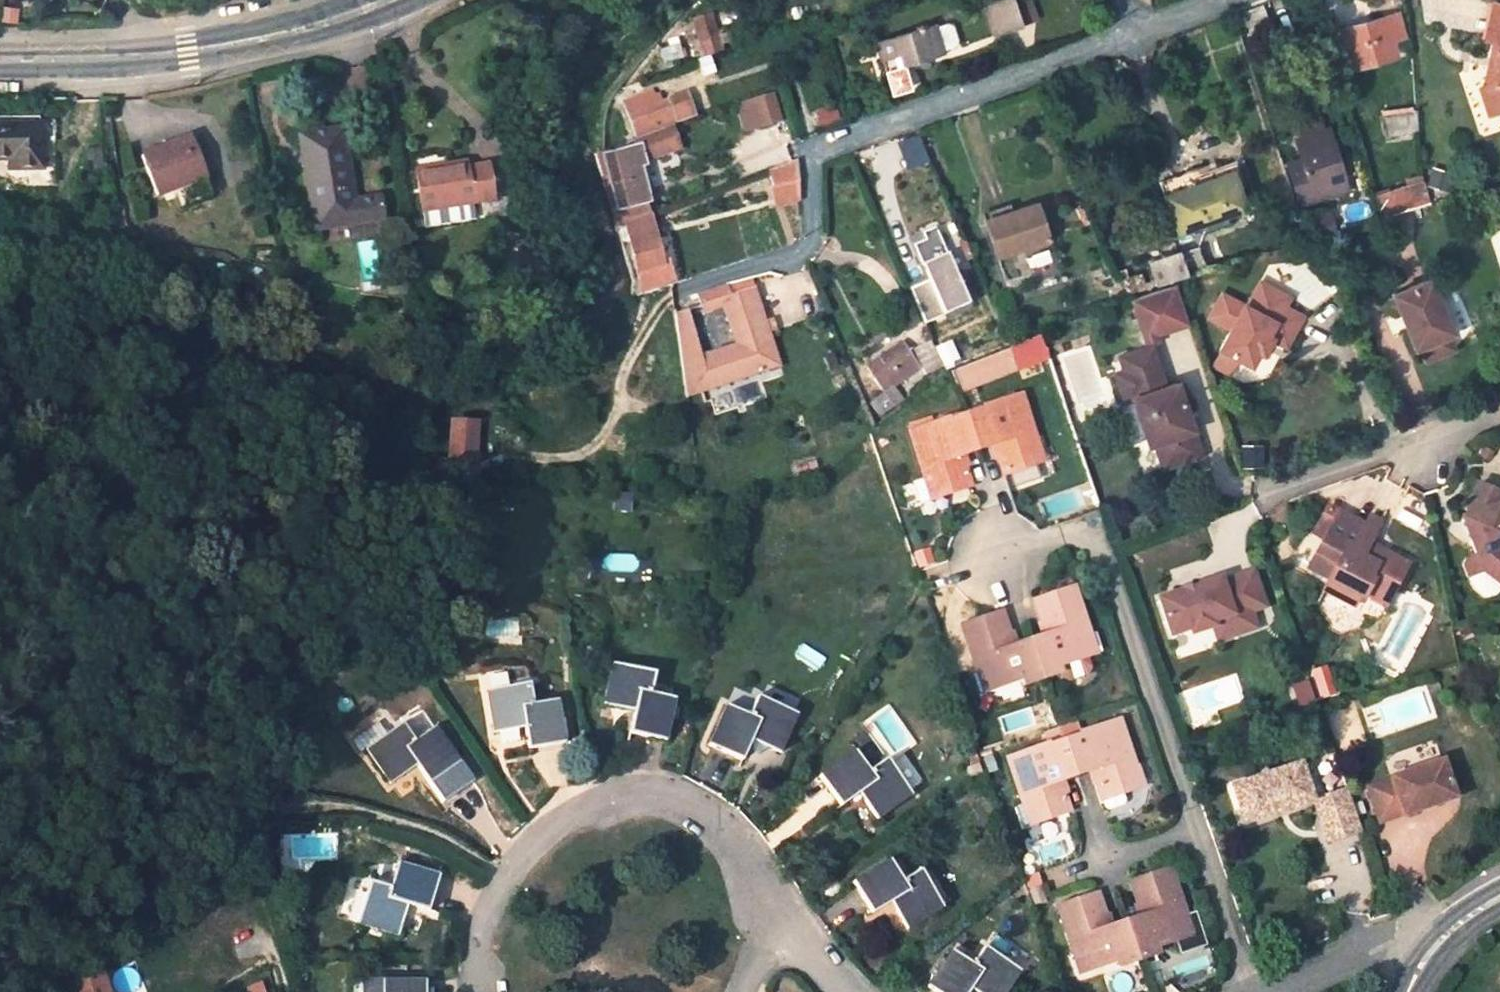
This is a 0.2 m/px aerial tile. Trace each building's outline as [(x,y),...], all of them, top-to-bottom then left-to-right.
[(0,4),(0,27),(16,28),(19,0),(1,0),(0,4)] [(995,33),(1021,25),(1012,0),(993,0),(984,3),(995,33)] [(1038,20),(1030,0),(1016,0),(1025,25),(1038,20)] [(1489,58),(1495,59),(1493,69),(1487,71),(1486,71),(1484,75),(1488,86),(1480,89),(1488,114),(1499,110),(1499,5),(1492,4),(1485,39),(1493,41),(1489,58)] [(1352,67),(1395,55),(1391,40),(1405,36),(1399,13),(1341,30),(1352,67)] [(719,38),(712,17),(695,22),(706,54),(722,49),(719,38)] [(1251,45),(1264,39),(1256,17),(1243,22),(1251,45)] [(904,65),(945,52),(936,24),(877,43),(893,93),(911,87),(904,65)] [(719,38),(722,49),(731,46),(727,35),(719,38)] [(1489,58),(1487,71),(1493,69),(1495,59),(1489,58)] [(638,136),(684,118),(700,112),(693,92),(674,99),(658,105),(655,95),(653,90),(624,100),(638,136)] [(671,90),(655,95),(658,105),(674,99),(671,90)] [(744,133),(783,123),(775,93),(736,103),(744,133)] [(1386,136),(1419,132),(1417,106),(1382,111),(1386,136)] [(1346,189),(1328,129),(1323,130),(1318,118),(1296,125),(1300,137),(1296,139),(1303,159),(1290,164),(1302,202),(1346,189)] [(42,170),(41,124),(0,125),(0,159),(10,159),(10,170),(42,170)] [(667,128),(634,139),(636,149),(606,156),(620,209),(649,202),(639,159),(673,146),(667,128)] [(309,186),(316,230),(383,219),(379,199),(356,202),(343,129),(306,136),(314,185),(309,186)] [(213,194),(190,137),(142,155),(159,196),(175,190),(182,206),(213,194)] [(768,155),(773,169),(798,160),(794,145),(768,155)] [(773,169),(769,171),(775,187),(799,181),(798,160),(773,169)] [(467,161),(415,170),(422,212),(494,200),(489,165),(469,168),(467,161)] [(1195,185),(1231,172),(1238,191),(1245,188),(1236,162),(1192,177),(1195,185)] [(1160,181),(1178,232),(1245,209),(1238,191),(1231,172),(1195,185),(1192,177),(1190,172),(1160,181)] [(1381,218),(1419,207),(1432,203),(1422,174),(1406,179),(1409,187),(1389,193),(1388,190),(1373,195),(1381,218)] [(986,221),(1009,289),(1031,283),(1058,274),(1036,205),(986,221)] [(1078,211),(1083,224),(1093,221),(1087,207),(1078,211)] [(1329,210),(1307,216),(1309,228),(1332,223),(1329,210)] [(1332,223),(1309,228),(1305,230),(1308,240),(1335,232),(1332,223)] [(632,242),(640,270),(662,265),(654,236),(632,242)] [(1180,256),(1185,274),(1201,269),(1195,250),(1180,256)] [(1150,262),(1155,278),(1144,282),(1147,290),(1174,281),(1187,277),(1185,274),(1180,256),(1179,253),(1150,262)] [(934,295),(956,286),(949,268),(926,277),(934,295)] [(1141,273),(1121,280),(1128,296),(1131,295),(1147,290),(1144,282),(1141,273)] [(1058,274),(1031,283),(1035,294),(1061,285),(1058,274)] [(1430,277),(1392,292),(1414,347),(1419,345),(1446,334),(1451,332),(1430,277)] [(1147,290),(1131,295),(1135,308),(1143,306),(1152,331),(1186,319),(1174,281),(1147,290)] [(1245,309),(1241,307),(1219,295),(1206,320),(1229,331),(1218,352),(1252,369),(1259,356),(1264,359),(1279,325),(1295,332),(1302,317),(1283,308),(1288,298),(1257,283),(1245,309)] [(780,368),(755,290),(730,297),(727,289),(702,297),(703,301),(697,302),(699,308),(704,306),(707,312),(726,305),(739,344),(732,347),(743,380),(780,368)] [(1143,306),(1135,308),(1148,346),(1152,345),(1156,344),(1152,331),(1143,306)] [(689,311),(676,315),(682,362),(696,357),(689,311)] [(1272,340),(1287,348),(1295,332),(1279,325),(1272,340)] [(1452,348),(1446,334),(1419,345),(1425,359),(1452,348)] [(1040,337),(1009,350),(1019,373),(1050,360),(1040,337)] [(899,345),(866,368),(875,379),(878,377),(887,389),(917,368),(899,345)] [(1132,398),(1149,446),(1155,444),(1163,469),(1184,462),(1182,457),(1201,451),(1178,383),(1166,387),(1152,345),(1148,346),(1118,356),(1123,371),(1114,374),(1124,401),(1132,398)] [(696,357),(682,362),(687,397),(743,380),(732,347),(696,357)] [(936,355),(920,366),(928,376),(942,366),(936,355)] [(879,417),(895,405),(884,391),(868,404),(879,417)] [(965,415),(976,451),(993,445),(1003,475),(1035,464),(1028,446),(1036,443),(1020,395),(983,408),(983,409),(965,415)] [(907,433),(923,481),(931,478),(937,497),(970,486),(960,457),(976,451),(965,415),(947,421),(946,420),(907,433)] [(453,421),(452,459),(455,459),(455,469),(473,471),(473,460),(476,461),(477,422),(453,421)] [(1043,462),(1036,443),(1028,446),(1035,464),(1043,462)] [(937,497),(931,478),(923,481),(930,499),(937,497)] [(1475,486),(1462,510),(1465,519),(1458,522),(1471,560),(1461,563),(1459,569),(1469,590),(1479,592),(1489,593),(1497,586),(1498,587),(1499,584),(1499,497),(1475,486)] [(1323,539),(1309,568),(1329,579),(1323,591),(1357,608),(1363,596),(1371,600),(1379,584),(1395,592),(1408,567),(1366,545),(1378,522),(1368,517),(1363,527),(1326,507),(1312,533),(1323,539)] [(1212,632),(1232,625),(1236,639),(1254,633),(1249,616),(1264,611),(1251,575),(1220,584),(1218,580),(1157,601),(1169,638),(1190,631),(1192,638),(1212,632)] [(1371,600),(1387,608),(1395,592),(1379,584),(1371,600)] [(1058,666),(1087,656),(1081,637),(1089,634),(1073,587),(1035,600),(1046,634),(1029,640),(1042,679),(1060,672),(1058,666)] [(962,625),(977,671),(985,669),(991,689),(1022,678),(1024,685),(1042,679),(1029,640),(1013,645),(1001,612),(962,625)] [(1216,646),(1236,639),(1232,625),(1212,632),(1216,646)] [(1095,654),(1089,634),(1081,637),(1087,656),(1095,654)] [(666,741),(675,698),(651,692),(655,672),(611,663),(602,703),(634,711),(630,732),(666,741)] [(977,671),(984,692),(991,689),(985,669),(977,671)] [(529,683),(485,690),(492,732),(524,727),(529,749),(566,742),(558,699),(533,703),(529,683)] [(736,686),(732,694),(745,700),(748,692),(736,686)] [(797,715),(756,696),(748,715),(725,705),(708,744),(742,759),(750,740),(780,753),(797,715)] [(1063,741),(1075,776),(1091,770),(1102,801),(1134,790),(1128,770),(1135,768),(1120,720),(1079,733),(1079,736),(1063,741)] [(378,721),(351,739),(360,752),(366,748),(387,733),(378,721)] [(473,778),(435,725),(415,739),(402,722),(387,733),(366,748),(390,782),(416,764),(442,801),(473,778)] [(1006,758),(1023,806),(1030,803),(1037,823),(1069,812),(1059,781),(1075,776),(1063,741),(1046,747),(1045,745),(1006,758)] [(857,794),(877,821),(912,795),(885,759),(868,770),(853,751),(819,775),(840,806),(857,794)] [(1403,816),(1453,799),(1441,759),(1389,776),(1391,779),(1368,786),(1381,822),(1403,813),(1403,816)] [(1256,819),(1311,800),(1298,764),(1265,775),(1261,772),(1256,779),(1231,788),(1238,810),(1251,805),(1256,819)] [(1142,787),(1135,768),(1128,770),(1134,790),(1142,787)] [(1360,832),(1345,789),(1316,799),(1321,815),(1332,811),(1341,838),(1360,832)] [(1037,823),(1030,803),(1023,806),(1029,825),(1037,823)] [(1251,805),(1238,810),(1243,824),(1256,819),(1251,805)] [(1332,811),(1321,815),(1331,842),(1341,838),(1332,811)] [(889,902),(906,930),(943,908),(919,869),(901,879),(889,859),(851,881),(871,913),(889,902)] [(390,886),(370,880),(356,924),(397,936),(407,904),(428,911),(439,874),(397,861),(390,886)] [(1154,948),(1185,938),(1179,919),(1186,917),(1170,868),(1129,882),(1140,915),(1124,921),(1137,961),(1157,954),(1154,948)] [(1108,926),(1097,892),(1056,906),(1073,954),(1081,952),(1087,970),(1117,961),(1119,967),(1137,961),(1124,921),(1108,926)] [(1179,919),(1185,938),(1193,935),(1186,917),(1179,919)] [(935,991),(967,991),(969,989),(974,991),(1007,991),(1021,972),(983,947),(971,964),(949,951),(926,986),(935,991)] [(1073,954),(1080,973),(1087,970),(1081,952),(1073,954)] [(117,977),(78,989),(79,991),(122,991),(117,977)] [(425,979),(355,978),(355,991),(425,991),(425,979)] [(248,991),(264,991),(261,981),(246,987),(248,991)]
